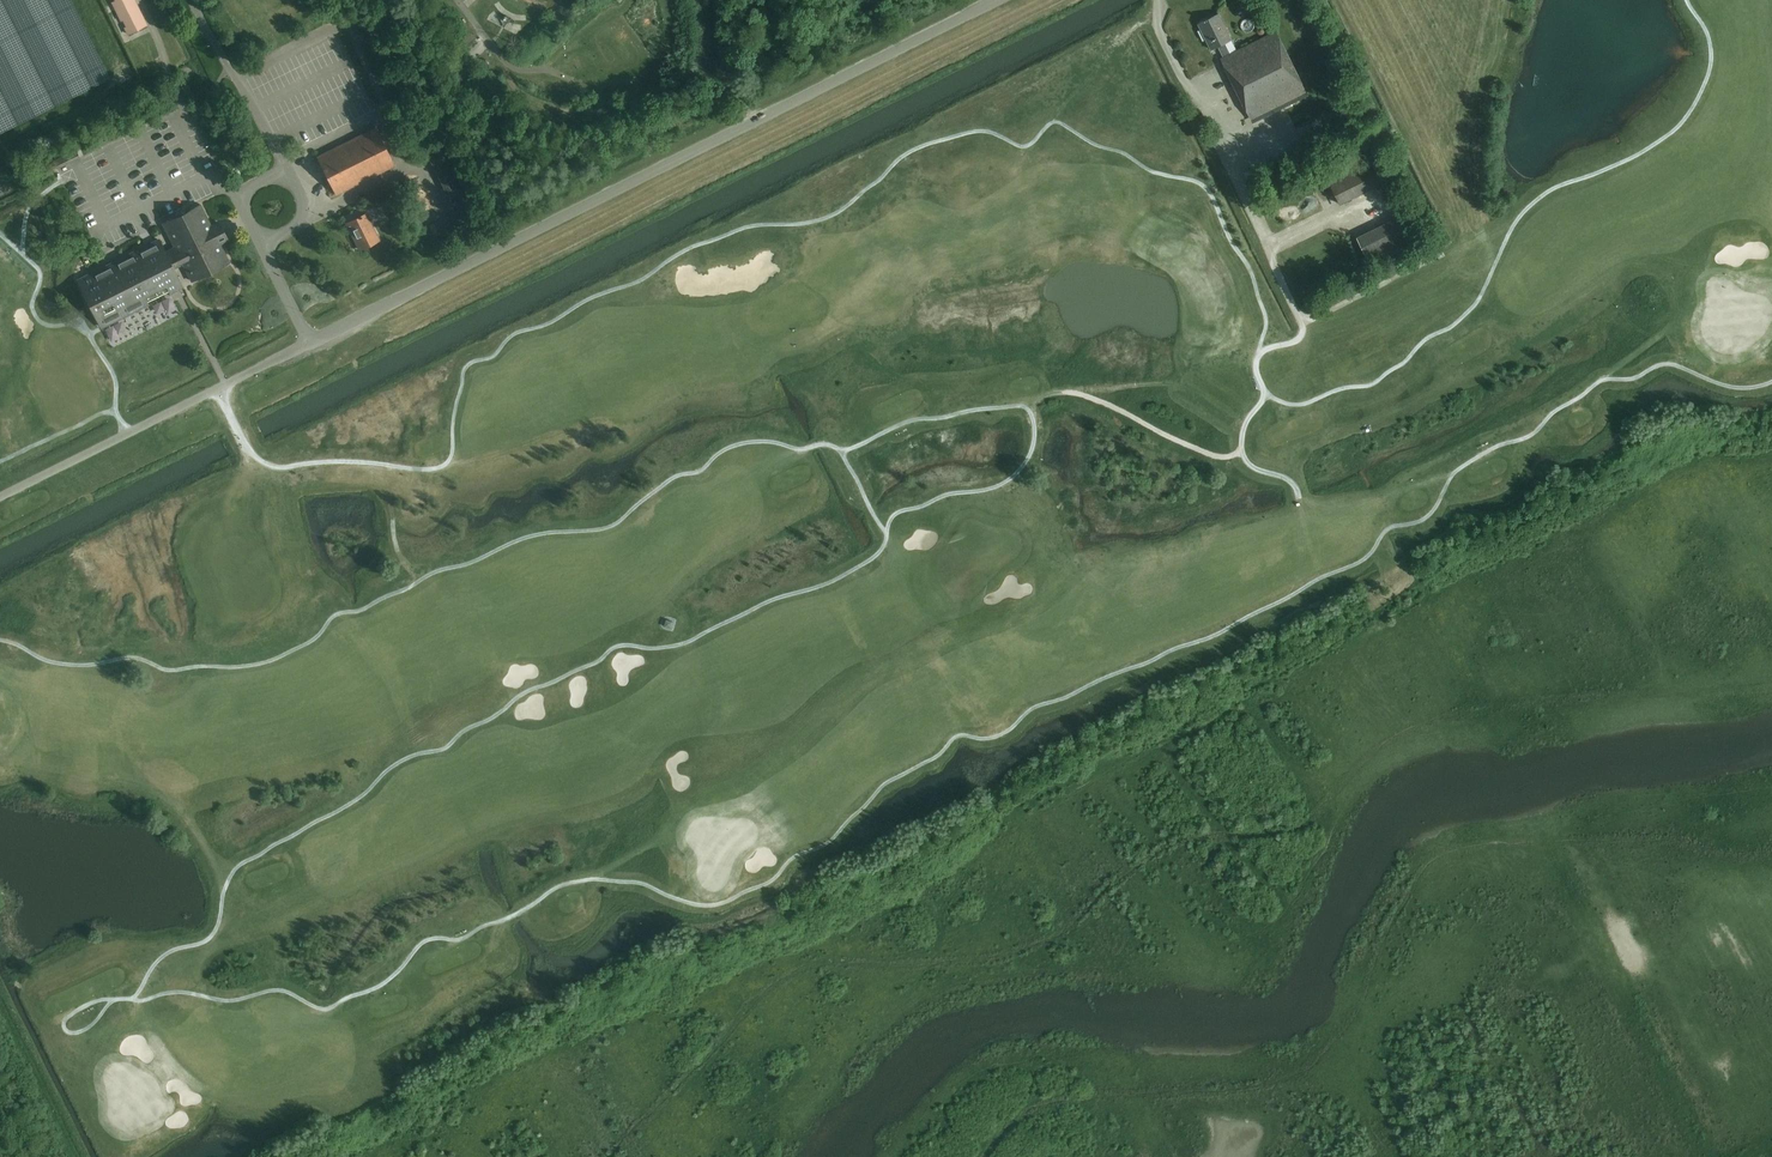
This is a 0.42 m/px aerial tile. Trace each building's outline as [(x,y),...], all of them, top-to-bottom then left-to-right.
[(118,14),(128,33),(146,24),(134,0),(116,0),(112,2),(112,3),(115,9),(118,14)] [(1225,42),(1231,39),(1218,13),(1199,23),(1212,49),(1218,46),(1225,42)] [(1306,92),(1275,31),(1230,53),(1225,42),(1218,46),(1223,57),(1221,58),(1252,119),(1306,92)] [(318,155),(320,159),(318,160),(326,175),(327,174),(337,194),(394,165),(375,127),(318,155)] [(1325,174),(1340,204),(1383,182),(1368,152),(1325,174)] [(200,204),(162,223),(175,248),(165,253),(158,239),(78,279),(101,327),(148,303),(147,301),(168,290),(169,292),(182,286),(173,268),(179,265),(178,263),(181,261),(191,280),(229,261),(219,242),(227,238),(219,222),(211,226),(200,204)] [(359,249),(379,239),(366,213),(346,223),(359,249)] [(1355,234),(1370,264),(1413,242),(1398,213),(1355,234)] [(10,423),(19,431),(28,421),(19,413),(10,423)] [(170,1126),(177,1138),(188,1131),(180,1119),(170,1126)]
